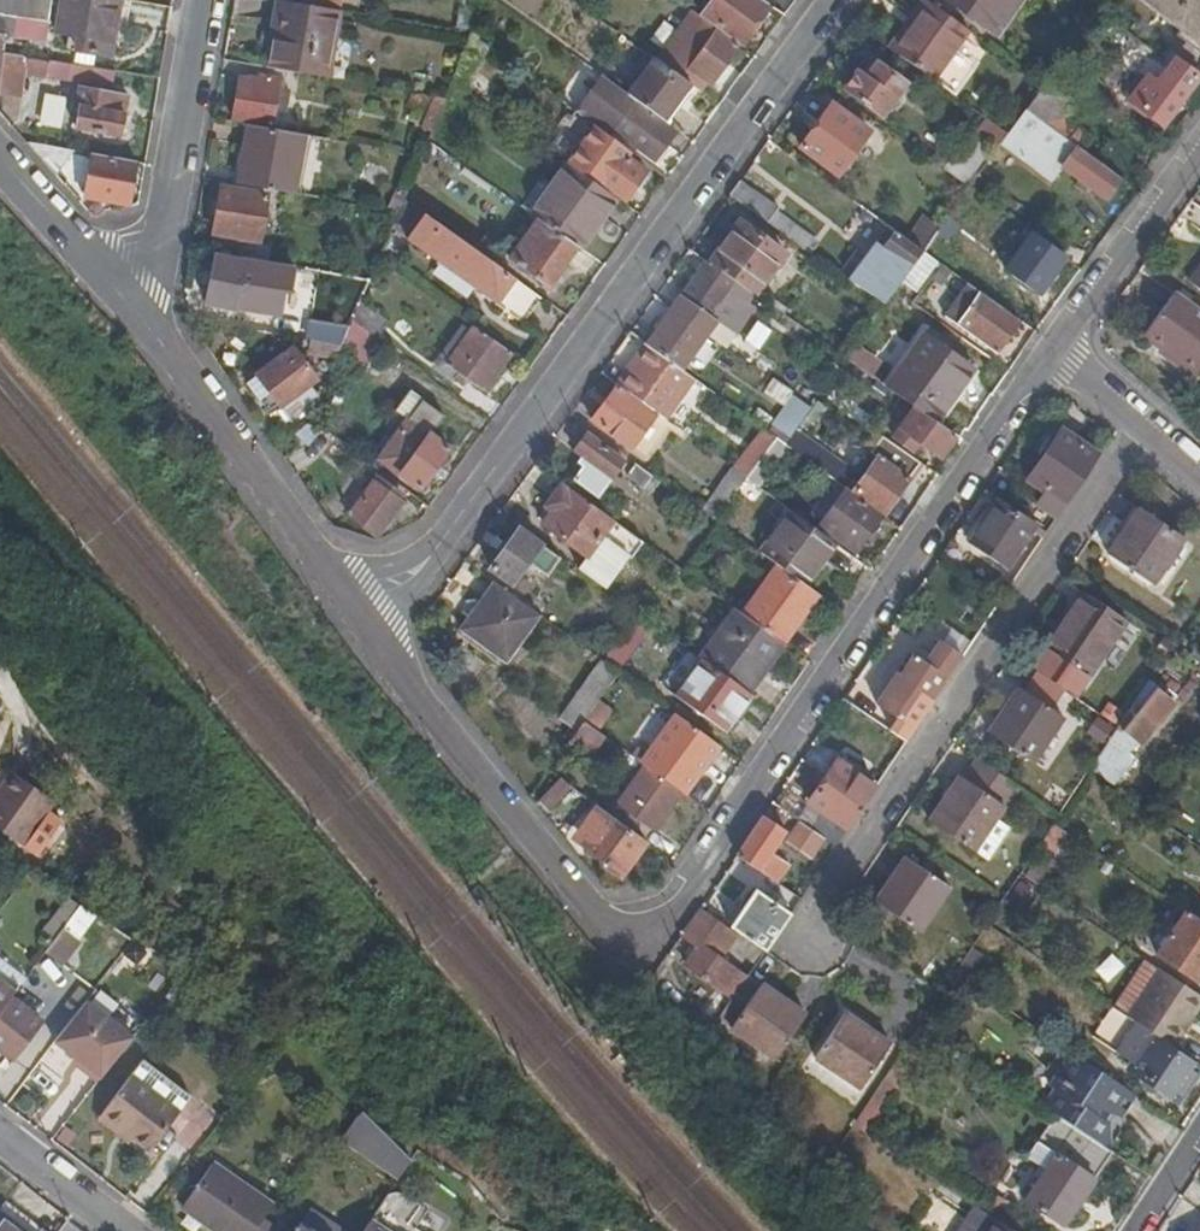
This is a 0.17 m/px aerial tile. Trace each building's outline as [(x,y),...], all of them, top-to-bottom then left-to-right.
[(48,20),(51,0),(0,0),(0,35),(4,35),(13,37),(16,16),(48,20)] [(131,1),(126,0),(62,0),(57,31),(68,32),(66,48),(109,56),(112,41),(116,23),(126,24),(131,1)] [(341,12),(277,0),(273,25),(282,27),(275,69),(330,78),(341,12)] [(739,45),(768,5),(760,0),(714,0),(702,18),(717,29),(739,45)] [(967,33),(967,32),(923,0),(923,1),(910,17),(916,22),(893,53),(932,81),(954,50),(967,33)] [(996,33),(1019,0),(952,0),(996,33)] [(1178,32),(1174,38),(1199,57),(1199,0),(1134,0),(1178,32)] [(716,31),(717,29),(702,18),(695,13),(659,62),(681,79),(691,85),(700,92),(707,82),(711,84),(737,47),(716,31)] [(22,55),(40,59),(48,20),(16,16),(13,37),(4,35),(3,52),(22,55)] [(910,17),(887,49),(893,53),(916,22),(910,17)] [(123,43),(126,24),(116,23),(112,41),(123,43)] [(273,25),(266,67),(275,69),(282,27),(273,25)] [(954,50),(932,81),(941,88),(963,58),(954,50)] [(18,91),(22,55),(3,52),(0,75),(0,90),(18,91)] [(865,79),(877,63),(867,56),(856,72),(865,79)] [(628,95),(635,100),(666,122),(691,85),(681,79),(659,62),(654,59),(628,95)] [(1195,78),(1173,62),(1154,88),(1145,81),(1129,103),(1160,126),(1195,78)] [(905,83),(877,63),(865,79),(856,72),(843,90),(880,117),(905,83)] [(601,76),(576,110),(611,136),(613,133),(653,162),(675,132),(634,103),(635,100),(628,95),(601,76)] [(287,82),(260,78),(259,84),(239,81),(233,119),(273,126),(276,111),(288,112),(291,97),(284,96),(287,82)] [(453,83),(446,98),(447,100),(456,103),(462,89),(453,83)] [(126,97),(79,88),(72,127),(120,136),(126,97)] [(18,91),(0,90),(0,106),(18,91)] [(868,131),(831,105),(801,149),(838,175),(868,131)] [(1058,166),(1073,145),(1023,111),(1006,135),(998,147),(1047,182),(1058,166)] [(977,136),(997,150),(998,147),(1006,135),(987,121),(977,136)] [(304,135),(250,126),(241,185),(294,194),(304,135)] [(312,136),(304,135),(294,194),(302,196),(312,136)] [(987,153),(970,140),(949,169),(967,182),(987,153)] [(26,143),(56,177),(72,151),(26,143)] [(1106,199),(1120,180),(1073,145),(1058,166),(1080,180),(1088,186),(1106,199)] [(613,148),(593,177),(625,201),(646,171),(613,148)] [(127,204),(134,161),(91,154),(85,197),(127,204)] [(575,245),(578,247),(614,198),(566,162),(529,212),(538,218),(575,245)] [(1084,192),(1088,186),(1080,180),(1075,186),(1084,192)] [(739,181),(729,196),(788,238),(794,229),(794,228),(775,214),(778,209),(739,181)] [(217,233),(213,253),(242,258),(250,260),(253,240),(259,241),(267,196),(221,188),(214,233),(217,233)] [(404,199),(398,212),(392,227),(495,302),(495,304),(521,324),(539,297),(404,199)] [(575,245),(538,218),(510,258),(548,284),(575,245)] [(739,223),(710,265),(753,295),(782,254),(739,223)] [(794,229),(788,238),(808,251),(813,243),(794,229)] [(883,306),(922,252),(914,246),(896,232),(884,249),(877,244),(849,282),(883,306)] [(922,252),(940,265),(953,245),(936,233),(929,242),(922,252)] [(1038,294),(1064,258),(1032,235),(1006,271),(1038,294)] [(914,246),(922,252),(929,242),(921,236),(914,246)] [(250,260),(242,258),(242,263),(215,257),(206,304),(234,310),(236,301),(257,306),(257,305),(264,306),(264,301),(259,300),(262,280),(253,279),(255,261),(250,260)] [(710,265),(706,262),(671,310),(706,334),(716,321),(711,317),(726,296),(733,300),(745,308),(753,295),(710,265)] [(1189,284),(1199,292),(1199,269),(1189,284)] [(1175,292),(1144,338),(1170,357),(1169,361),(1195,379),(1199,372),(1199,310),(1175,292)] [(995,354),(1018,321),(978,293),(956,326),(995,354)] [(774,300),(769,307),(782,315),(786,309),(774,300)] [(352,321),(375,338),(386,323),(359,304),(352,321)] [(706,334),(671,310),(646,345),(680,370),(706,334)] [(352,321),(342,346),(337,358),(362,374),(377,339),(375,338),(352,321)] [(483,392),(511,353),(474,327),(446,366),(483,392)] [(915,408),(934,421),(971,369),(924,335),(887,389),(898,396),(915,408)] [(339,346),(312,342),(310,354),(334,360),(339,346)] [(680,370),(646,345),(617,386),(666,421),(680,402),(675,399),(690,377),(680,370)] [(296,350),(257,377),(268,392),(288,421),(317,401),(308,387),(318,380),(296,350)] [(268,392),(257,377),(246,384),(257,399),(268,392)] [(666,421),(617,386),(590,422),(644,459),(668,423),(666,421)] [(405,425),(422,402),(408,392),(392,416),(396,419),(405,425)] [(810,409),(791,395),(773,420),(765,431),(774,437),(784,444),(810,409)] [(442,416),(422,402),(405,425),(379,458),(421,488),(449,448),(430,434),(442,416)] [(319,427),(321,428),(331,416),(317,406),(310,421),(319,427)] [(773,420),(757,408),(750,420),(762,429),(765,431),(773,420)] [(941,458),(955,436),(934,421),(915,408),(894,439),(916,455),(923,445),(941,458)] [(379,458),(405,425),(396,419),(370,452),(379,458)] [(310,421),(291,435),(306,445),(319,427),(310,421)] [(745,478),(774,437),(765,431),(762,429),(732,470),(741,476),(745,478)] [(1056,517),(1097,456),(1060,431),(1027,480),(1045,492),(1036,504),(1056,517)] [(586,434),(574,452),(587,461),(574,480),(598,497),(623,461),(586,434)] [(905,477),(910,469),(883,449),(877,458),(870,453),(855,475),(838,462),(837,464),(822,452),(812,465),(845,489),(881,515),(907,479),(905,477)] [(652,478),(634,464),(625,477),(643,490),(652,478)] [(732,470),(731,469),(702,510),(712,517),(741,476),(732,470)] [(377,477),(349,515),(376,536),(401,503),(391,495),(395,490),(377,477)] [(612,520),(561,484),(549,502),(555,507),(550,515),(543,524),(586,556),(600,536),(612,520)] [(855,552),(881,515),(845,489),(819,525),(855,552)] [(1035,525),(998,500),(982,525),(976,522),(966,538),(970,541),(968,545),(1006,570),(1035,525)] [(555,507),(549,502),(543,509),(550,515),(555,507)] [(1139,508),(1108,553),(1153,583),(1182,537),(1139,508)] [(806,586),(835,544),(791,512),(761,553),(778,566),(806,586)] [(519,530),(490,570),(512,585),(526,564),(540,545),(519,530)] [(602,587),(626,554),(600,536),(586,556),(577,569),(602,587)] [(547,578),(560,559),(540,545),(526,564),(547,578)] [(806,586),(778,566),(743,614),(782,643),(817,594),(806,586)] [(499,586),(492,582),(471,611),(473,612),(478,615),(499,586)] [(506,662),(539,615),(499,586),(478,615),(473,612),(460,629),(506,662)] [(1083,591),(1046,647),(1090,676),(1127,620),(1083,591)] [(747,692),(782,643),(743,614),(735,609),(700,658),(702,660),(747,692)] [(653,625),(637,613),(603,662),(619,673),(653,625)] [(934,700),(962,658),(938,642),(926,662),(914,655),(900,676),(897,673),(876,703),(900,721),(920,691),(934,700)] [(598,701),(619,673),(603,662),(600,660),(584,684),(583,683),(580,687),(598,701)] [(752,696),(747,692),(702,660),(676,695),(726,732),(752,696)] [(1174,701),(1149,681),(1118,726),(1118,727),(1134,741),(1139,745),(1174,701)] [(584,722),(598,701),(580,687),(558,718),(576,732),(584,722)] [(1062,718),(1018,689),(988,733),(1033,763),(1062,718)] [(598,732),(613,711),(598,701),(584,722),(598,732)] [(598,732),(584,722),(576,732),(568,744),(590,759),(606,738),(598,732)] [(1107,781),(1134,741),(1118,727),(1090,769),(1107,781)] [(684,795),(719,745),(698,730),(677,759),(661,747),(647,768),(681,792),(684,795)] [(661,747),(655,743),(640,763),(645,767),(647,768),(661,747)] [(1016,787),(977,760),(965,779),(960,776),(930,821),(975,851),(996,818),(1016,787)] [(847,831),(875,788),(837,763),(808,805),(847,831)] [(681,792),(647,768),(645,767),(617,805),(653,832),(681,792)] [(0,784),(0,831),(23,848),(55,802),(9,770),(0,784)] [(567,784),(556,776),(541,800),(550,809),(567,784)] [(794,819),(771,804),(763,817),(785,833),(794,819)] [(808,804),(796,821),(801,825),(827,842),(836,847),(847,831),(808,805),(808,804)] [(623,874),(646,841),(597,806),(578,833),(587,841),(584,846),(623,874)] [(785,833),(763,817),(737,856),(782,887),(795,866),(773,851),(785,833)] [(996,818),(975,851),(988,859),(1009,827),(996,818)] [(1040,844),(1056,856),(1070,834),(1054,824),(1040,844)] [(827,842),(801,825),(788,844),(814,862),(827,842)] [(574,838),(584,846),(587,841),(578,833),(574,838)] [(950,887),(905,858),(875,903),(919,932),(950,887)] [(1031,888),(1019,880),(1005,902),(1016,909),(1031,888)] [(736,932),(766,952),(791,915),(755,891),(731,929),(736,932)] [(67,899),(39,935),(51,944),(79,907),(67,899)] [(749,977),(766,952),(736,932),(734,935),(699,911),(681,936),(697,947),(686,964),(735,998),(749,977)] [(1199,976),(1199,920),(1187,911),(1158,956),(1196,981),(1199,976)] [(966,983),(985,954),(972,946),(953,975),(965,982),(966,983)] [(1144,1004),(1164,972),(1148,961),(1131,988),(1132,997),(1144,1004)] [(1199,1011),(1199,995),(1164,972),(1144,1004),(1134,1019),(1133,1020),(1137,1023),(1154,1034),(1176,1049),(1199,1011)] [(957,993),(965,982),(953,975),(946,986),(957,993)] [(806,1016),(749,977),(735,998),(723,1017),(734,1025),(731,1030),(776,1061),(806,1016)] [(13,994),(0,984),(0,995),(8,1001),(9,1000),(13,994)] [(1131,988),(1118,1008),(1134,1019),(1144,1004),(1132,997),(1131,988)] [(62,1029),(82,1003),(67,992),(48,1019),(62,1029)] [(8,1001),(0,995),(0,1012),(8,1001)] [(0,1012),(0,1051),(14,1061),(42,1024),(9,1000),(8,1001),(0,1012)] [(1133,1020),(1111,1006),(1091,1038),(1117,1055),(1137,1023),(1133,1020)] [(890,1044),(844,1014),(815,1058),(861,1088),(890,1044)] [(1154,1034),(1137,1023),(1117,1055),(1133,1066),(1151,1037),(1154,1034)] [(854,1125),(866,1133),(926,1044),(938,1052),(945,1042),(934,1035),(920,1025),(854,1125)] [(1197,1066),(1151,1037),(1133,1066),(1130,1071),(1175,1100),(1197,1066)] [(1111,1150),(1144,1100),(1104,1073),(1071,1124),(1111,1150)] [(132,1079),(103,1117),(134,1141),(150,1154),(179,1117),(132,1079)] [(1064,1224),(1112,1151),(1111,1150),(1071,1124),(1056,1114),(1026,1158),(1044,1169),(1024,1199),(1064,1224)] [(134,1141),(103,1117),(98,1122),(129,1147),(134,1141)] [(280,1230),(262,1219),(271,1207),(209,1167),(181,1209),(214,1230),(280,1230)] [(996,1197),(986,1213),(995,1218),(1005,1203),(996,1197)] [(4,1203),(0,1208),(0,1230),(15,1230),(14,1230),(24,1218),(4,1203)] [(24,1218),(14,1230),(15,1230),(41,1230),(24,1218)] [(1001,1221),(994,1230),(1015,1230),(1001,1221)] [(369,1222),(364,1230),(382,1230),(369,1222)] [(301,1223),(296,1230),(314,1230),(301,1223)]
